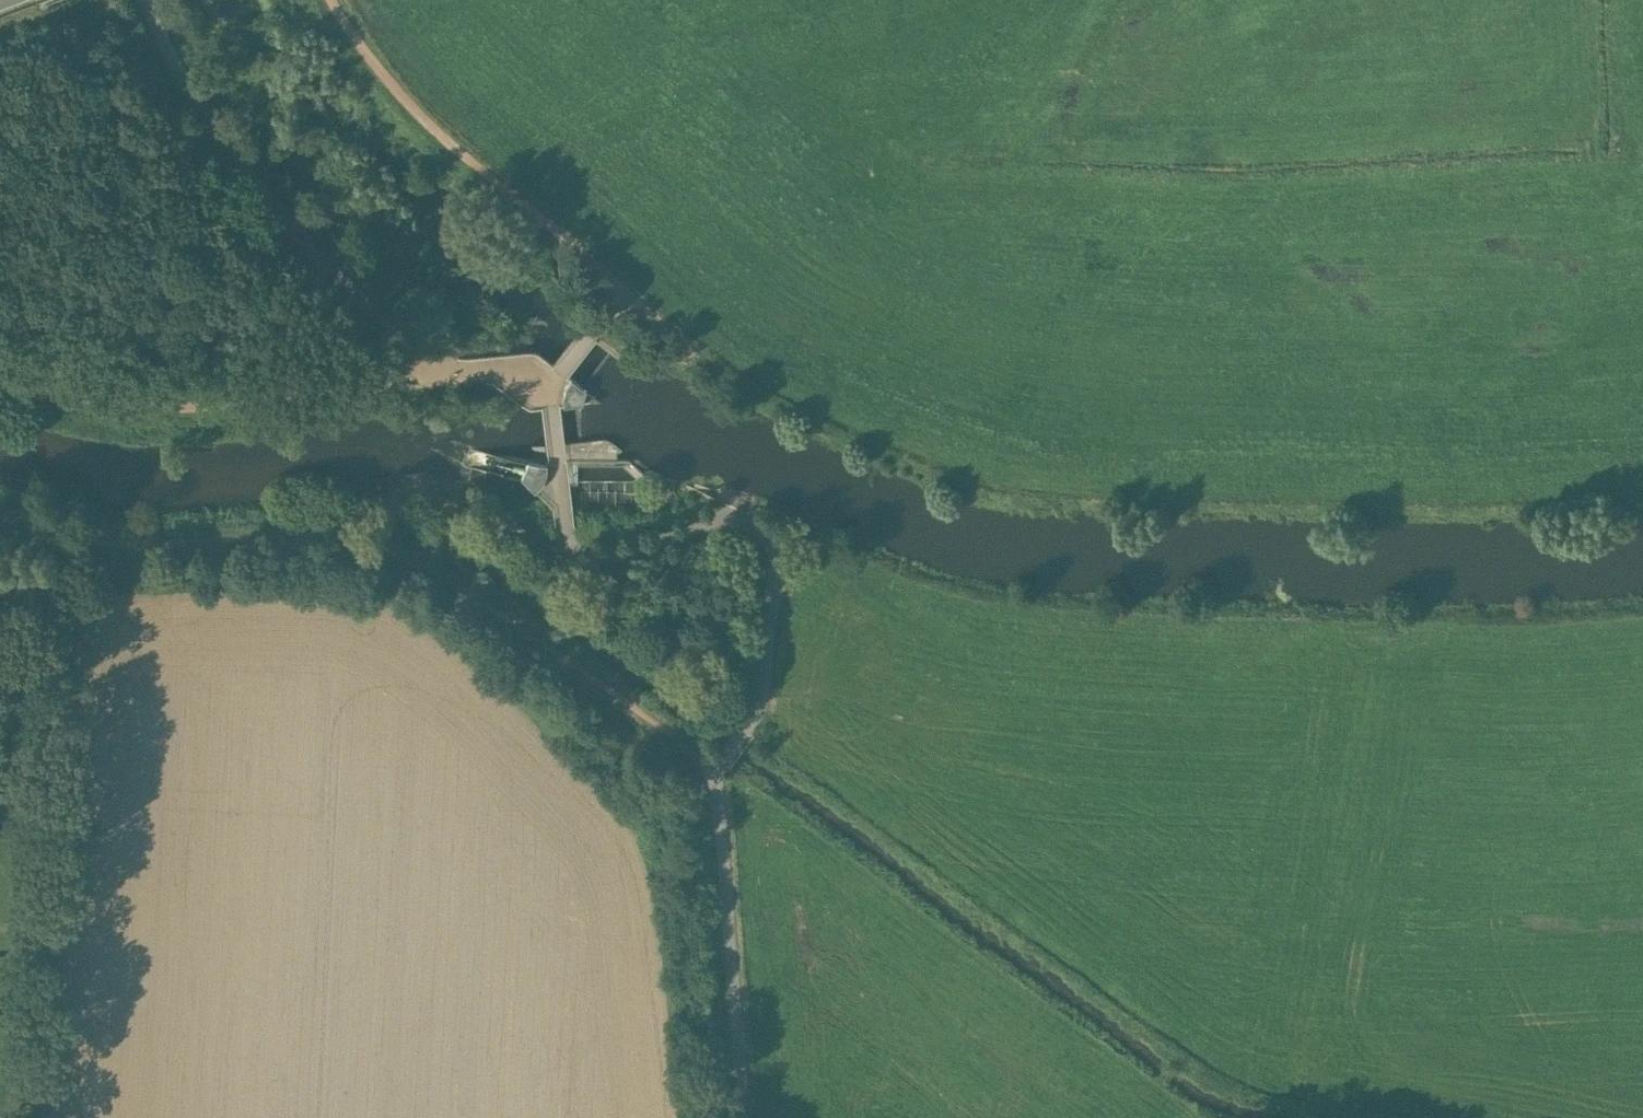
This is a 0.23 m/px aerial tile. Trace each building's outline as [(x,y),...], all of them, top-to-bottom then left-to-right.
[(563,405),(582,402),(585,388),(571,377),(565,385),(562,394),(563,405)] [(546,463),(528,463),(521,479),(534,490),(542,481),(546,472),(546,463)]
